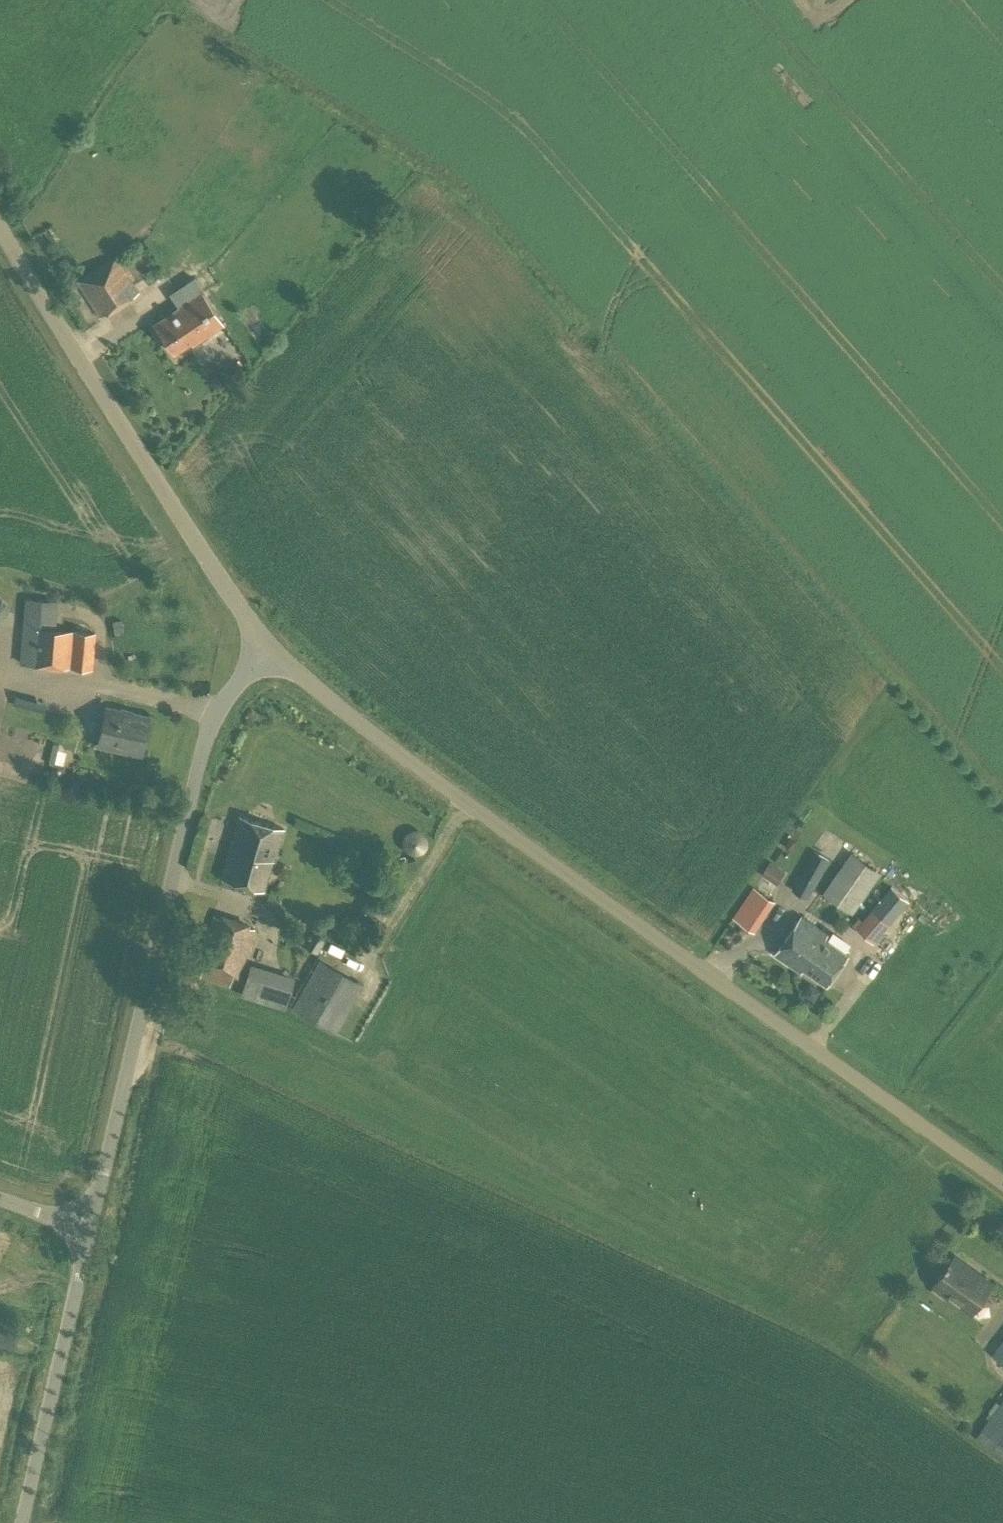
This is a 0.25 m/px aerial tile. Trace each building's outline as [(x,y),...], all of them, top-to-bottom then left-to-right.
[(99,316),(138,292),(114,256),(76,279),(99,316)] [(225,328),(222,323),(201,292),(172,311),(173,313),(155,325),(173,352),(190,341),(192,343),(209,332),(223,353),(234,345),(242,358),(256,349),(247,335),(251,333),(260,348),(274,338),(251,306),(238,315),(240,317),(225,328)] [(11,606),(0,596),(0,618),(11,606)] [(92,669),(95,632),(55,629),(58,600),(24,597),(19,663),(92,669)] [(139,754),(148,716),(106,706),(97,744),(139,754)] [(264,890),(282,828),(237,815),(221,877),(264,890)] [(810,898),(830,859),(812,850),(792,889),(810,898)] [(852,914),(881,872),(851,851),(822,893),(852,914)] [(770,860),(762,874),(777,883),(786,870),(770,860)] [(874,943),(905,905),(891,894),(893,891),(886,886),(869,906),(872,908),(856,927),(874,943)] [(733,917),(750,929),(755,932),(775,901),(752,887),(733,917)] [(238,978),(253,927),(210,914),(195,964),(238,978)] [(813,940),(820,929),(801,916),(775,954),(796,968),(799,964),(800,965),(816,942),(813,940)] [(799,964),(796,968),(801,972),(804,968),(827,985),(848,953),(825,937),(827,934),(820,929),(813,940),(816,942),(800,965),(799,964)] [(335,1032),(362,984),(319,959),(291,1008),(335,1032)] [(239,994),(285,1008),(294,975),(248,961),(239,994)] [(971,1313),(993,1283),(955,1255),(933,1285),(971,1313)] [(17,1332),(0,1328),(0,1343),(15,1347),(17,1332)] [(992,1354),(1002,1362),(1002,1340),(992,1354)] [(981,1428),(1002,1445),(1002,1399),(981,1428)]
